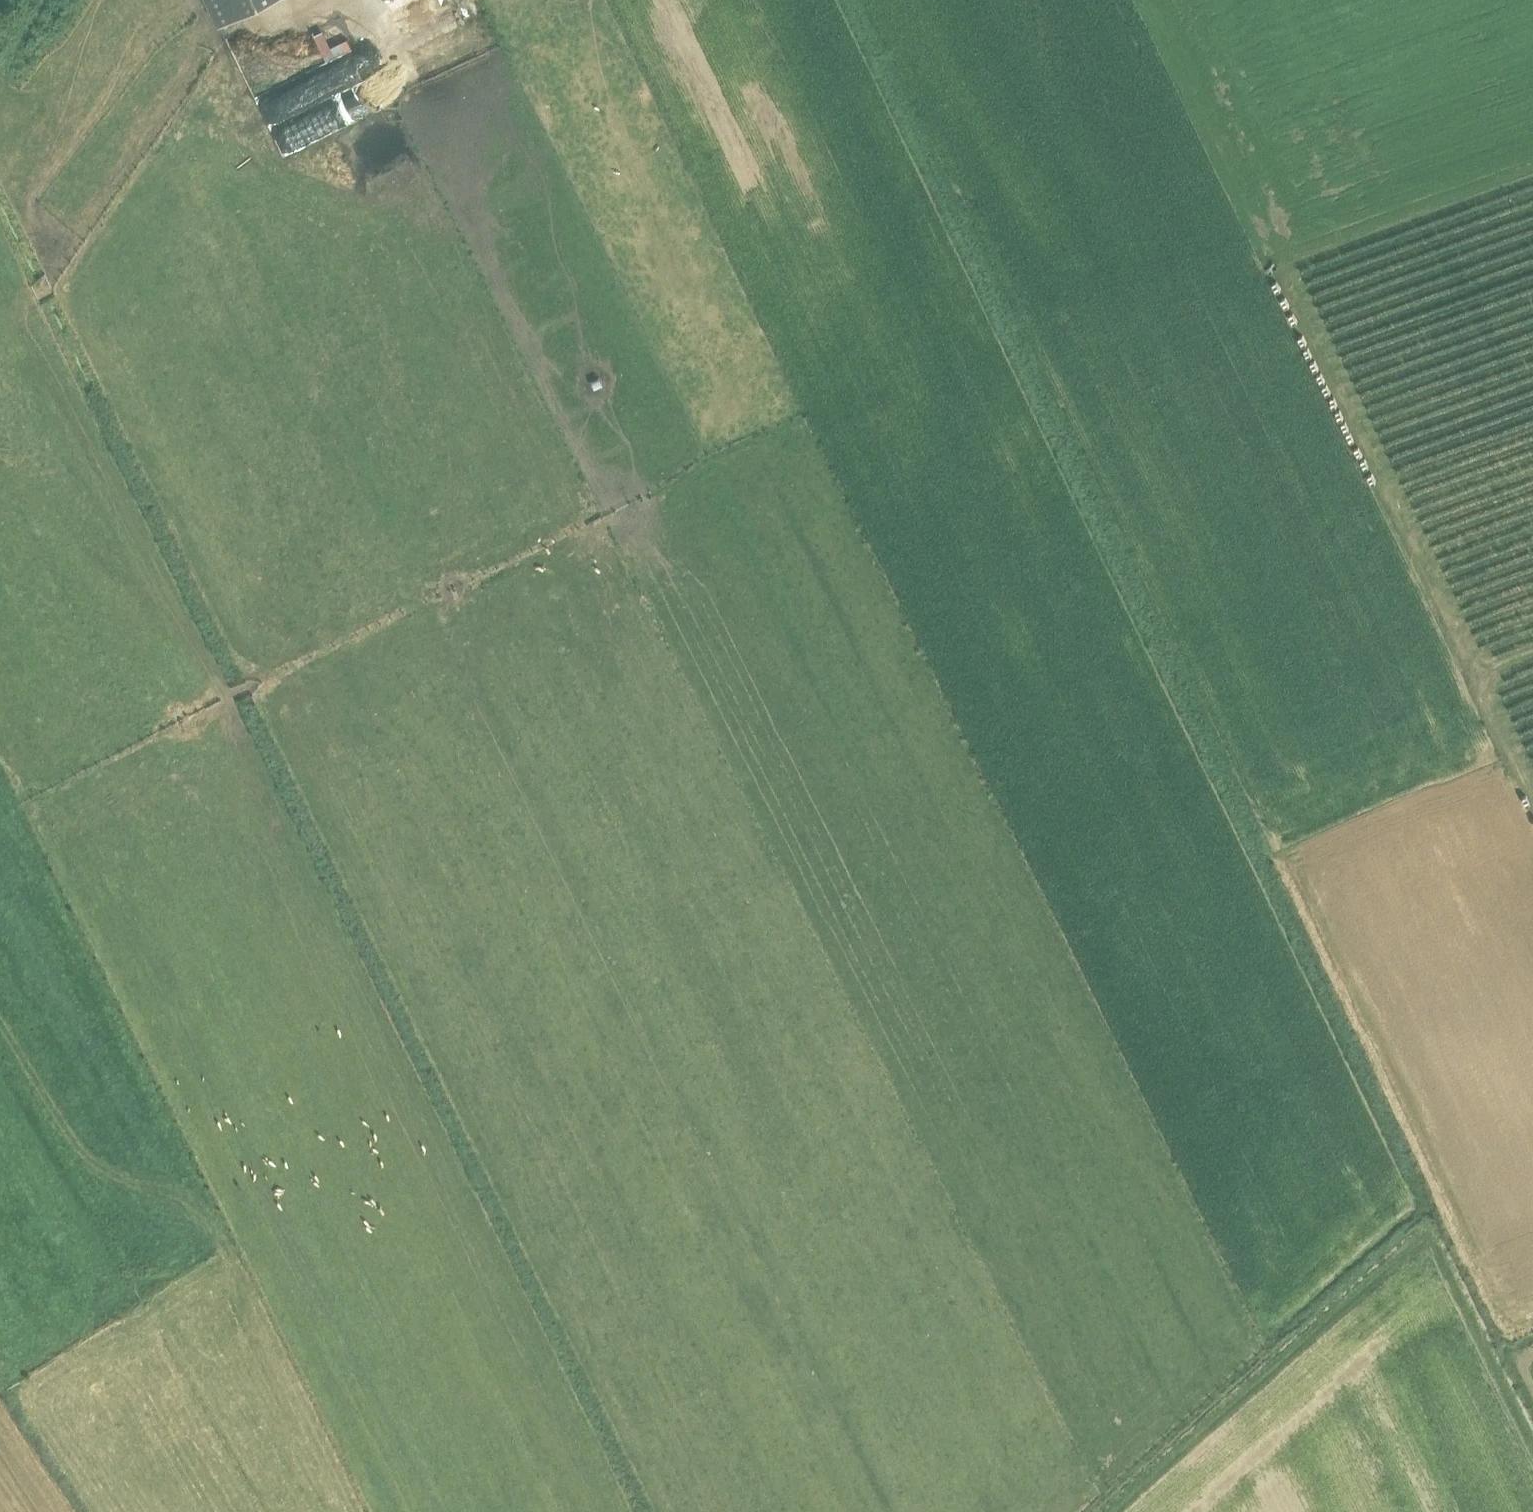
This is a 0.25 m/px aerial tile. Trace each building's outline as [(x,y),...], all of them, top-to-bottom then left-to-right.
[(219,27),(274,0),(205,0),(219,27)] [(323,34),(314,38),(326,63),(351,51),(347,42),(331,50),(323,34)]
